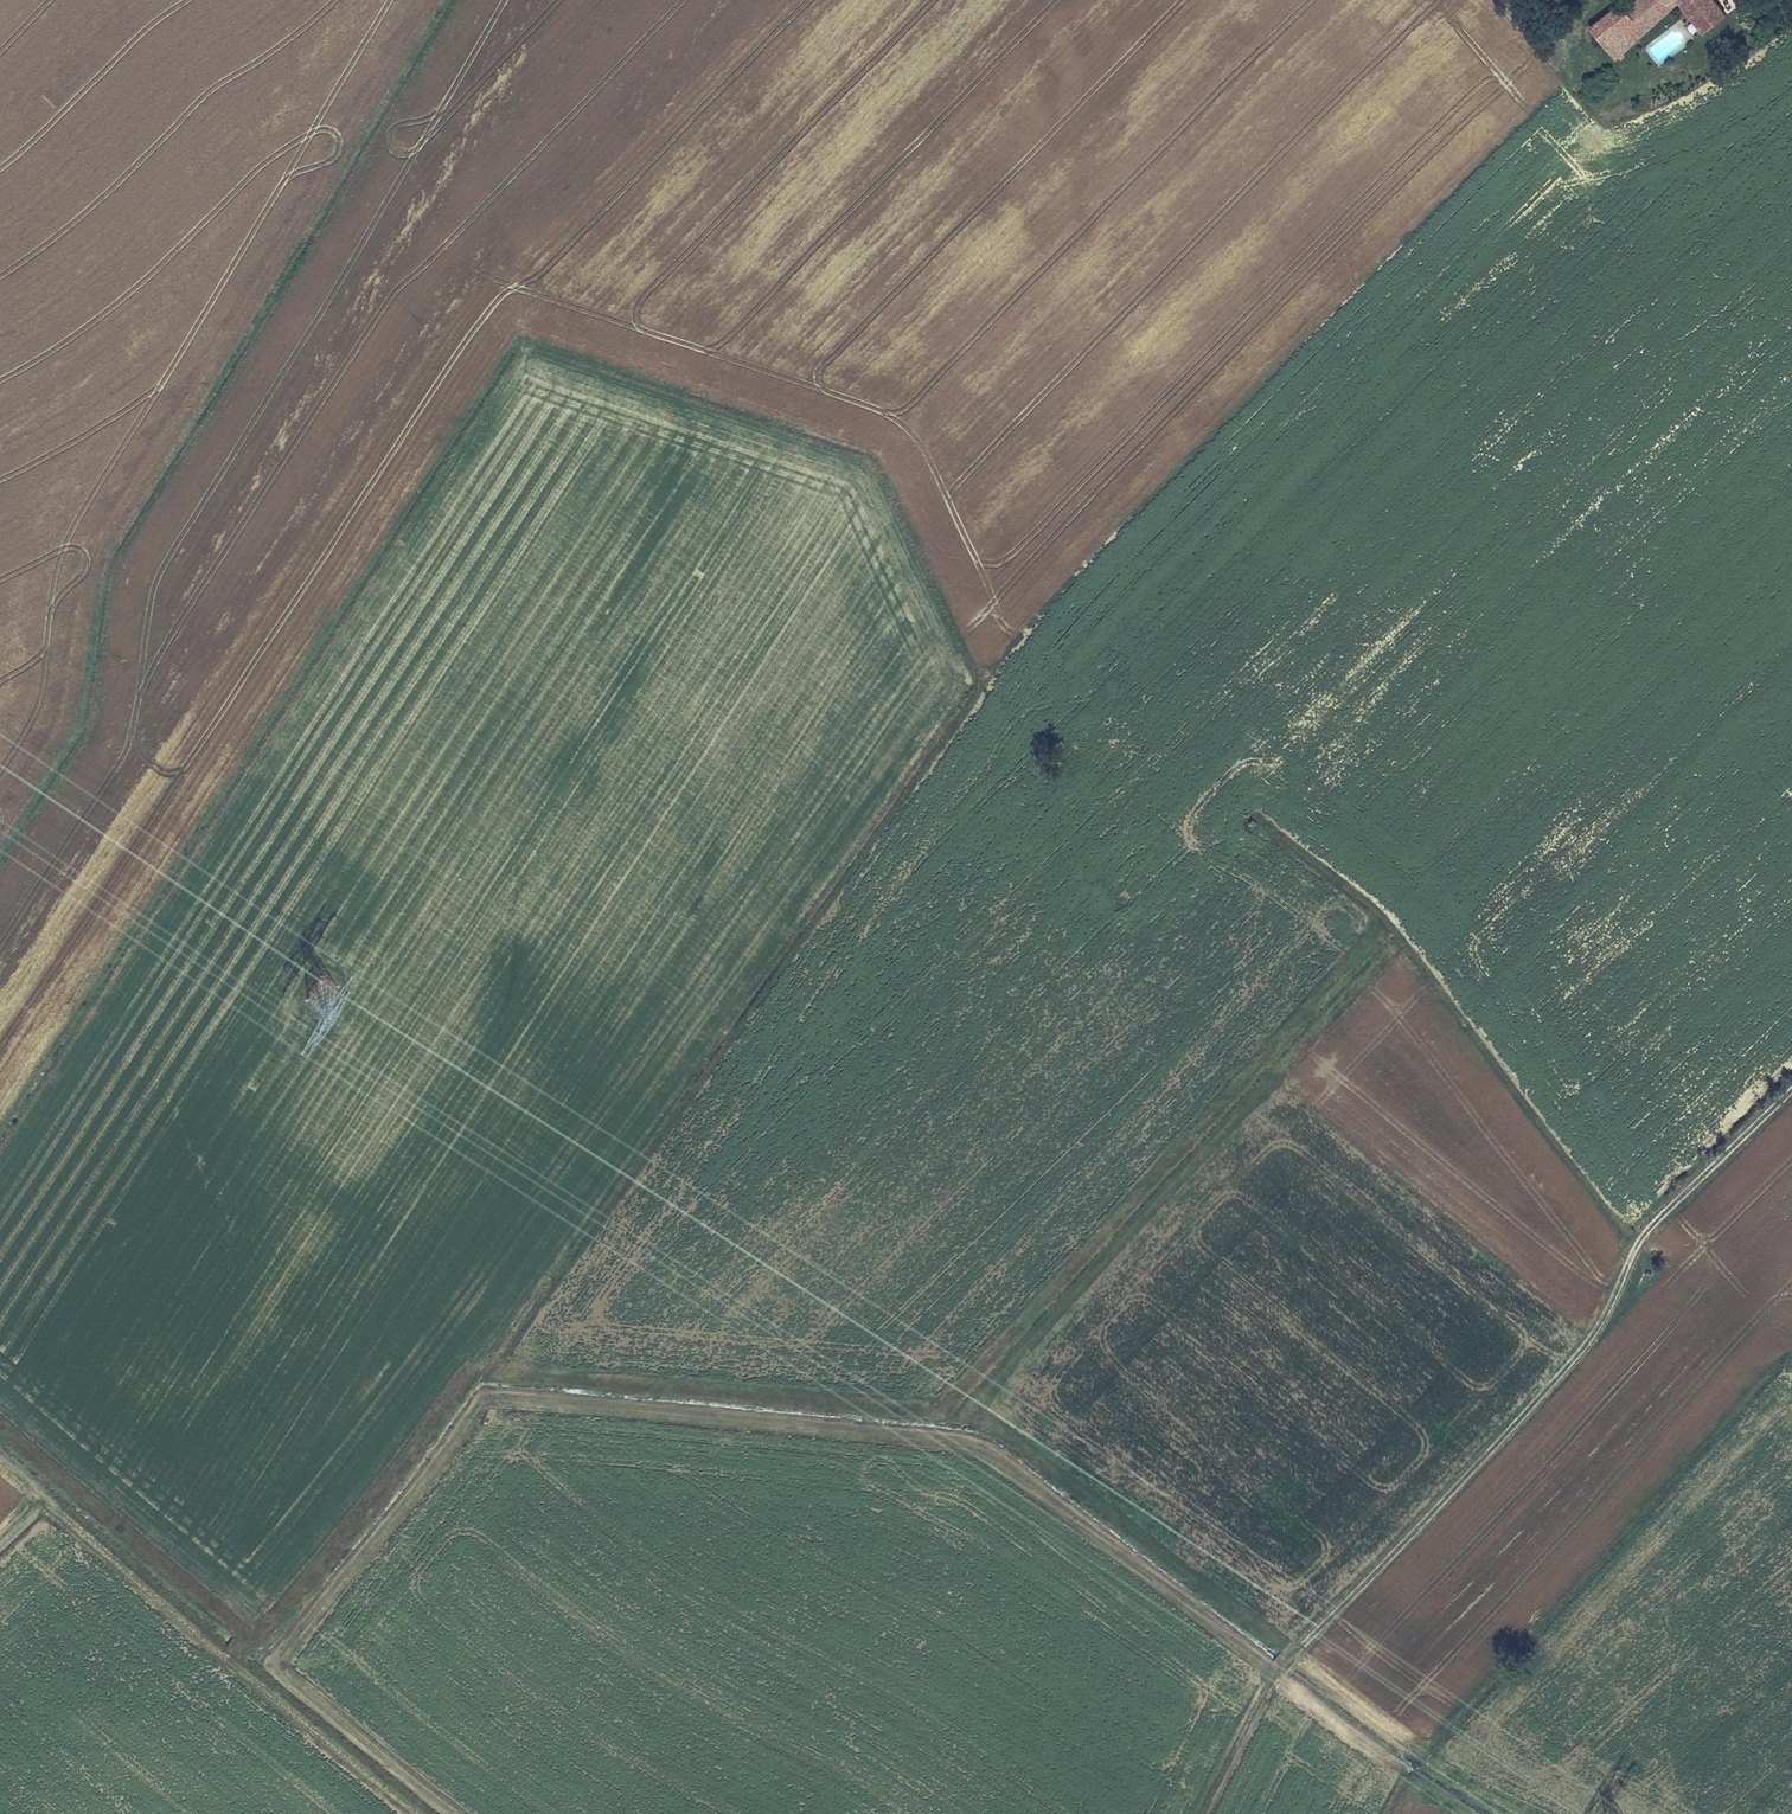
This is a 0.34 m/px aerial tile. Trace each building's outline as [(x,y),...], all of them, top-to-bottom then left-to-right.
[(1620,57),(1673,12),(1663,0),(1635,0),(1598,31),(1620,57)] [(1673,12),(1679,6),(1704,35),(1723,19),(1708,0),(1663,0),(1673,12)] [(1757,30),(1763,26),(1759,20),(1752,25),(1757,30)]
